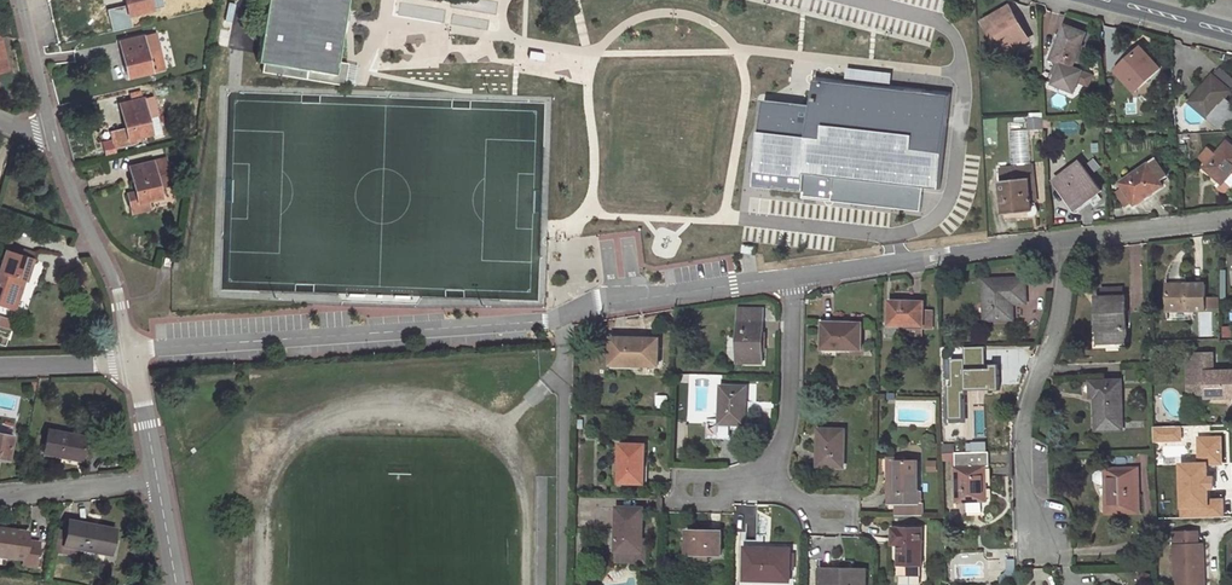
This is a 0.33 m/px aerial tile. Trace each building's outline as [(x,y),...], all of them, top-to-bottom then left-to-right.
[(129,15),(151,10),(149,0),(125,0),(129,15)] [(263,20),(256,62),(307,70),(305,79),(346,86),(350,64),(339,62),(344,33),(347,8),(349,0),(266,0),(263,20)] [(1008,7),(985,22),(1004,55),(1029,41),(1008,7)] [(352,9),(347,8),(344,33),(348,34),(352,9)] [(1086,34),(1064,26),(1051,59),(1057,61),(1054,69),(1058,71),(1053,84),(1075,92),(1079,82),(1083,72),(1089,54),(1080,50),(1086,34)] [(157,35),(121,44),(129,79),(165,70),(157,35)] [(1142,48),(1116,71),(1136,92),(1161,69),(1142,48)] [(543,61),(545,54),(540,53),(530,51),(528,59),(543,61)] [(816,77),(813,107),(812,111),(796,109),(796,107),(787,106),(787,108),(764,105),(755,185),(770,186),(803,190),(802,197),(921,211),(924,186),(939,188),(950,91),(933,89),(933,92),(928,91),(928,89),(890,84),(891,77),(847,72),(846,80),(816,77)] [(1093,75),(1083,72),(1079,82),(1089,85),(1093,75)] [(1213,75),(1198,93),(1200,93),(1191,103),(1219,127),(1225,120),(1231,119),(1231,105),(1225,99),(1231,92),(1213,75)] [(149,97),(142,99),(145,108),(152,107),(149,97)] [(142,99),(120,105),(126,129),(128,139),(135,138),(151,134),(145,108),(142,99)] [(812,111),(813,107),(792,105),(765,102),(764,105),(787,108),(787,106),(796,107),(796,109),(812,111)] [(136,143),(135,138),(128,139),(126,129),(111,132),(115,148),(136,143)] [(1052,134),(1043,135),(1044,143),(1052,142),(1052,134)] [(1227,143),(1215,156),(1211,153),(1205,160),(1209,163),(1205,168),(1223,183),(1231,172),(1231,147),(1227,143)] [(171,184),(165,159),(129,167),(135,193),(128,194),(131,205),(148,201),(161,198),(158,187),(171,184)] [(1121,183),(1125,188),(1133,201),(1135,205),(1163,187),(1160,183),(1168,178),(1155,160),(1121,183)] [(1056,181),(1074,206),(1090,195),(1093,198),(1102,192),(1080,163),(1056,181)] [(1001,170),(1002,182),(1029,180),(1032,201),(1035,201),(1032,167),(1001,170)] [(1223,183),(1218,189),(1223,193),(1226,192),(1230,188),(1231,189),(1231,172),(1223,183)] [(1002,182),(1000,182),(1003,215),(1033,212),(1032,201),(1029,180),(1002,182)] [(1133,201),(1125,188),(1118,193),(1126,205),(1133,201)] [(1090,195),(1074,206),(1076,210),(1093,198),(1090,195)] [(150,210),(148,201),(131,205),(133,214),(150,210)] [(8,244),(6,252),(33,261),(35,253),(8,244)] [(755,247),(742,246),(742,254),(755,255),(755,247)] [(6,252),(0,269),(0,304),(14,309),(24,280),(26,280),(33,261),(6,252)] [(1027,302),(1026,278),(984,280),(985,320),(1013,318),(1012,303),(1027,302)] [(1204,284),(1168,285),(1168,311),(1205,311),(1204,284)] [(1123,289),(1103,289),(1103,298),(1123,298),(1123,289)] [(1125,298),(1123,298),(1103,298),(1097,299),(1099,342),(1127,341),(1125,298)] [(924,326),(924,310),(925,302),(891,301),(890,323),(904,323),(905,325),(924,326)] [(739,321),(764,321),(764,308),(739,307),(739,321)] [(933,310),(924,310),(924,326),(905,325),(904,336),(924,335),(932,335),(933,310)] [(10,328),(12,319),(0,316),(0,325),(10,328)] [(763,363),(764,321),(739,321),(738,362),(763,363)] [(862,324),(839,324),(839,328),(825,328),(824,348),(861,348),(862,324)] [(635,363),(658,364),(659,340),(614,338),(613,358),(635,359),(635,363)] [(1188,354),(1188,384),(1206,384),(1207,394),(1207,398),(1231,397),(1231,372),(1213,372),(1213,354),(1188,354)] [(978,379),(985,379),(985,359),(954,360),(956,411),(979,410),(978,387),(978,379)] [(1122,429),(1121,381),(1091,382),(1091,397),(1095,397),(1096,430),(1122,429)] [(1188,384),(1188,394),(1207,394),(1206,384),(1188,384)] [(747,386),(721,386),(720,424),(745,425),(745,401),(747,400),(747,386)] [(80,460),(85,437),(48,430),(45,444),(43,453),(80,460)] [(845,430),(820,430),(819,465),(844,465),(845,430)] [(0,434),(0,457),(8,459),(12,436),(0,434)] [(645,445),(621,444),(620,482),(644,482),(645,445)] [(989,452),(956,453),(956,467),(957,501),(967,500),(982,500),(987,500),(987,476),(987,467),(990,466),(989,452)] [(956,453),(944,453),(944,461),(952,461),(952,466),(956,467),(956,453)] [(905,458),(892,458),(892,503),(896,503),(896,515),(922,515),(922,503),(918,503),(918,462),(905,462),(905,458)] [(1208,464),(1181,465),(1182,502),(1209,501),(1208,464)] [(1107,513),(1139,512),(1137,469),(1106,469),(1107,513)] [(982,500),(967,500),(968,512),(982,512),(982,500)] [(644,508),(618,508),(616,550),(618,551),(642,551),(643,538),(644,508)] [(109,539),(113,540),(115,529),(68,521),(65,536),(63,546),(75,548),(106,554),(109,539)] [(920,565),(921,565),(922,529),(893,528),(893,540),(899,540),(899,544),(899,564),(920,565)] [(0,529),(0,556),(24,559),(23,565),(35,567),(38,542),(26,541),(28,532),(0,529)] [(722,532),(688,531),(687,555),(709,555),(721,556),(722,532)] [(1200,574),(1204,574),(1203,546),(1199,546),(1198,533),(1174,534),(1176,584),(1200,584),(1200,574)] [(74,555),(75,548),(63,546),(65,536),(58,534),(55,551),(74,555)] [(648,537),(643,538),(642,551),(618,551),(617,561),(647,562),(648,537)] [(748,548),(748,541),(740,541),(739,584),(745,584),(745,580),(789,581),(790,549),(757,548),(748,548)] [(1016,567),(1015,559),(1008,560),(1008,569),(1007,573),(1002,575),(1002,584),(1005,583),(1011,578),(1014,574),(1015,570),(1015,568),(1016,567)] [(920,565),(899,564),(899,575),(920,575),(920,565)] [(865,570),(821,569),(820,584),(865,584),(865,570)]
